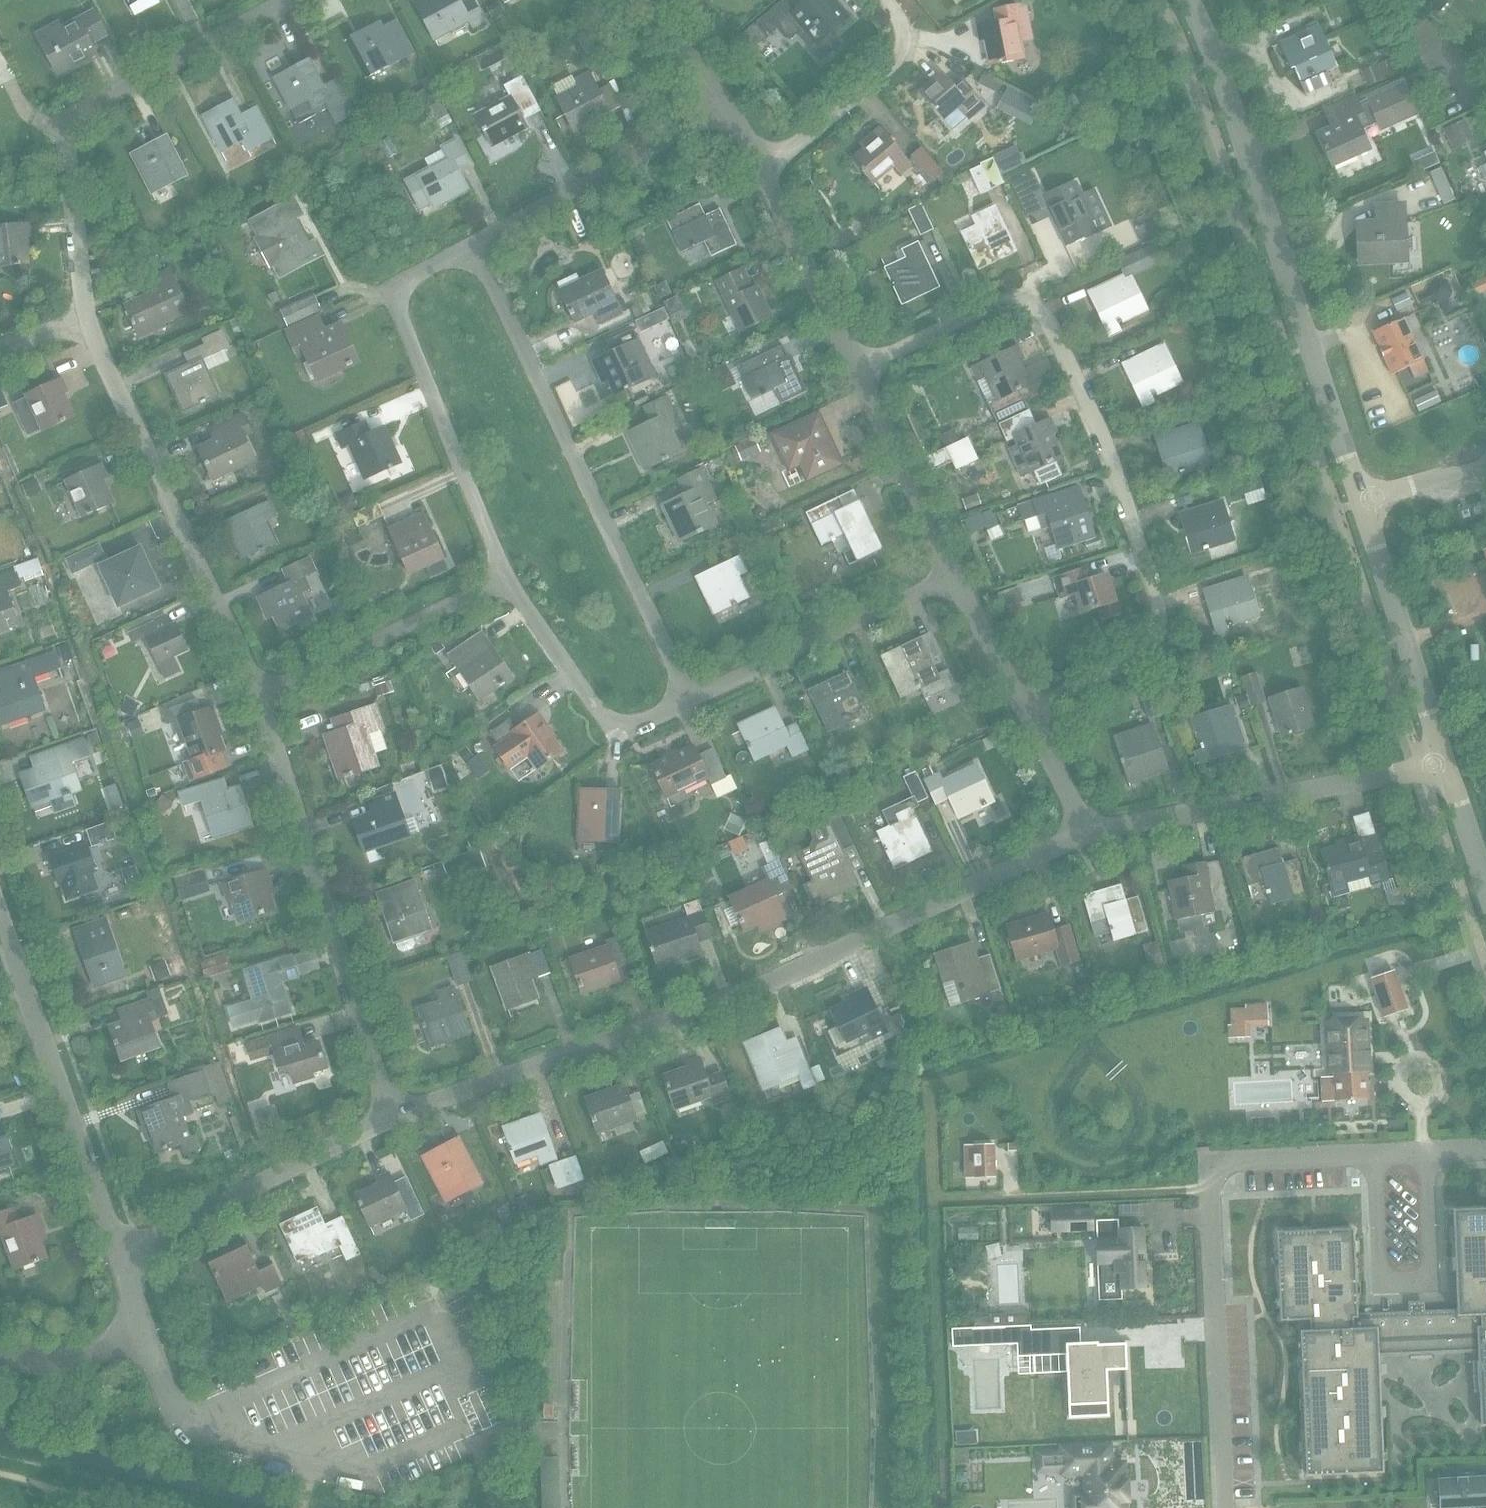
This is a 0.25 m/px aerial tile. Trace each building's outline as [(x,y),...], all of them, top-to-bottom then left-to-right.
[(483,20),(472,0),(469,0),(461,4),(459,0),(429,0),(417,6),(434,38),(469,19),(473,26),(483,20)] [(847,16),(833,0),(804,0),(791,11),(782,0),(757,21),(767,33),(775,26),(788,41),(795,34),(819,62),(839,44),(828,33),(847,16)] [(1024,57),(1016,18),(1028,16),(1025,2),(994,8),(997,21),(977,25),(979,39),(987,38),(992,63),(1024,57)] [(90,43),(106,34),(93,9),(62,26),(59,21),(44,29),(56,51),(47,55),(57,74),(95,54),(90,43)] [(368,77),(414,52),(401,29),(387,37),(378,21),(347,38),(368,77)] [(1329,83),(1323,71),(1336,65),(1319,25),(1282,41),(1305,93),(1329,83)] [(274,78),(290,108),(284,111),(289,120),(325,101),(336,123),(355,112),(337,79),(323,86),(309,59),(274,78)] [(598,121),(610,114),(588,73),(574,80),(578,87),(556,99),(572,126),(594,114),(598,121)] [(942,74),(921,92),(942,117),(952,128),(967,115),(968,116),(983,104),(963,80),(954,88),(942,74)] [(521,115),(538,106),(521,75),(503,85),(509,96),(475,114),(491,145),(527,127),(521,115)] [(1332,165),(1369,149),(1358,124),(1365,121),(1354,96),(1330,107),(1337,123),(1317,132),(1332,165)] [(248,150),(272,137),(256,107),(241,115),(233,99),(202,115),(221,151),(243,140),(248,150)] [(900,173),(910,164),(879,127),(865,138),(869,143),(851,157),(871,181),(893,164),(900,173)] [(151,193),(187,175),(167,135),(131,154),(151,193)] [(448,201),(469,189),(457,167),(468,162),(455,139),(441,146),(447,158),(416,174),(432,203),(445,196),(448,201)] [(932,180),(941,172),(922,148),(912,155),(932,180)] [(1085,238),(1095,233),(1088,218),(1092,216),(1076,180),(1042,196),(1065,246),(1081,239),(1082,240),(1085,239),(1085,238)] [(280,276),(284,273),(323,254),(315,240),(307,245),(293,219),(302,214),(293,198),(251,220),(259,235),(257,240),(268,262),(273,263),(280,276)] [(710,255),(735,243),(719,207),(704,214),(698,202),(666,217),(680,250),(702,240),(710,255)] [(920,235),(933,229),(920,203),(908,209),(920,235)] [(1361,259),(1406,257),(1403,205),(1378,206),(1379,219),(1385,219),(1385,225),(1359,226),(1361,259)] [(993,259),(1015,249),(994,206),(980,212),(984,221),(963,232),(977,261),(991,254),(993,259)] [(1138,235),(1164,223),(1158,209),(1132,220),(1138,235)] [(31,235),(29,221),(0,224),(0,265),(26,262),(23,236),(31,235)] [(916,296),(938,286),(917,242),(902,249),(906,258),(885,268),(899,298),(914,291),(916,296)] [(1124,274),(1087,292),(1093,304),(1097,302),(1108,326),(1141,311),(1130,287),(1134,285),(1129,276),(1157,262),(1149,245),(1117,260),(1124,274)] [(156,325),(189,310),(171,268),(149,277),(155,291),(126,304),(140,337),(158,329),(156,325)] [(742,268),(715,281),(740,331),(771,316),(756,285),(751,288),(742,268)] [(615,300),(601,269),(559,289),(574,319),(594,310),(599,320),(620,311),(615,300)] [(1470,284),(1475,294),(1485,289),(1485,276),(1470,284)] [(1427,292),(1418,296),(1421,303),(1430,299),(1431,300),(1439,303),(1440,303),(1444,312),(1451,309),(1447,300),(1448,299),(1451,291),(1447,283),(1439,279),(1430,283),(1427,292)] [(288,324),(318,311),(311,296),(281,310),(288,324)] [(1415,378),(1429,371),(1404,317),(1372,331),(1392,374),(1410,366),(1415,378)] [(317,379),(357,361),(341,324),(318,335),(312,320),(288,331),(301,359),(307,356),(317,379)] [(640,346),(631,350),(628,343),(637,339),(631,328),(605,340),(610,351),(592,359),(598,373),(603,371),(614,393),(654,374),(640,346)] [(202,358),(211,354),(229,346),(222,330),(203,338),(205,344),(184,353),(189,363),(166,373),(176,395),(181,393),(188,408),(218,394),(202,358)] [(779,402),(804,391),(787,354),(785,355),(780,344),(735,365),(750,397),(772,387),(779,402)] [(1016,345),(973,366),(979,379),(986,375),(995,397),(987,401),(996,421),(1027,407),(1019,388),(1026,385),(1015,361),(1022,358),(1016,345)] [(1143,398),(1176,383),(1164,359),(1168,357),(1163,345),(1122,364),(1128,376),(1132,374),(1143,398)] [(61,395),(68,392),(62,378),(25,394),(41,431),(71,417),(61,395)] [(669,430),(679,425),(665,395),(643,405),(650,420),(626,431),(642,468),(679,451),(669,430)] [(1028,409),(998,424),(1006,440),(1015,436),(1019,444),(1009,449),(1014,460),(1023,456),(1030,470),(1033,469),(1040,484),(1062,474),(1055,459),(1059,457),(1048,435),(1055,431),(1049,418),(1035,424),(1028,409)] [(213,478),(255,459),(243,435),(251,431),(242,413),(217,425),(223,436),(199,447),(213,478)] [(805,477),(838,462),(815,413),(771,433),(787,467),(798,462),(805,477)] [(364,478),(400,462),(384,426),(371,432),(365,419),(336,433),(342,445),(348,442),(364,478)] [(1171,473),(1205,462),(1197,438),(1201,437),(1197,423),(1155,437),(1159,450),(1163,449),(1171,473)] [(100,480),(108,477),(102,463),(65,480),(81,517),(111,504),(100,480)] [(683,537),(714,522),(704,502),(714,497),(699,468),(678,478),(685,492),(660,504),(671,525),(676,522),(683,537)] [(1028,519),(1038,516),(1041,527),(1050,524),(1057,548),(1093,536),(1082,503),(1070,507),(1064,490),(1033,501),(1023,504),(1028,519)] [(879,548),(874,536),(856,499),(841,506),(836,495),(804,511),(820,543),(841,533),(848,548),(854,561),(879,548)] [(1222,513),(1226,512),(1222,500),(1179,513),(1183,525),(1187,524),(1195,550),(1230,540),(1222,513)] [(267,519),(275,515),(269,501),(225,521),(235,543),(241,540),(248,555),(277,542),(267,519)] [(357,526),(383,515),(377,502),(351,514),(357,526)] [(409,572),(443,557),(424,512),(389,528),(409,572)] [(139,547),(99,566),(118,605),(158,587),(139,547)] [(68,578),(101,563),(95,549),(62,564),(68,578)] [(736,574),(745,570),(738,556),(695,576),(705,598),(711,595),(718,610),(747,596),(736,574)] [(300,592),(309,588),(303,575),(314,570),(308,557),(284,568),(290,581),(259,596),(267,612),(273,610),(282,630),(311,616),(300,592)] [(1085,568),(1055,578),(1061,597),(1076,592),(1082,611),(1099,606),(1102,617),(1118,612),(1114,600),(1106,574),(1089,579),(1085,568)] [(21,588),(16,572),(0,577),(0,634),(9,631),(5,620),(16,616),(8,592),(21,588)] [(1245,591),(1249,589),(1245,576),(1203,590),(1207,603),(1211,602),(1219,626),(1253,616),(1245,591)] [(172,656),(187,649),(175,624),(158,632),(154,622),(142,628),(164,677),(179,670),(172,656)] [(919,640),(882,657),(899,693),(918,684),(924,697),(952,684),(946,671),(936,676),(935,675),(927,657),(937,652),(929,635),(919,640)] [(480,699),(513,676),(493,648),(484,654),(472,638),(449,654),(480,699)] [(1267,640),(1245,648),(1252,669),(1244,672),(1254,702),(1269,698),(1282,735),(1313,725),(1300,687),(1277,695),(1267,664),(1274,662),(1267,640)] [(27,663),(0,672),(0,682),(4,692),(0,693),(0,720),(1,723),(43,709),(31,676),(59,667),(54,653),(27,663)] [(828,726),(863,709),(846,673),(810,690),(828,726)] [(1141,696),(1148,717),(1163,712),(1156,691),(1141,696)] [(198,699),(164,711),(169,724),(174,721),(183,744),(187,742),(194,760),(186,763),(193,779),(226,767),(221,751),(224,750),(215,725),(218,723),(212,707),(202,711),(198,699)] [(1232,750),(1244,747),(1230,704),(1218,708),(1219,712),(1194,720),(1205,754),(1230,745),(1232,750)] [(367,733),(382,727),(375,705),(340,717),(344,728),(325,734),(339,777),(378,764),(367,733)] [(791,754),(807,747),(795,722),(785,727),(775,706),(752,717),(754,722),(740,729),(746,742),(745,742),(747,747),(748,746),(754,758),(786,743),(791,754)] [(537,713),(516,728),(509,718),(489,732),(497,743),(494,746),(509,768),(528,756),(537,769),(563,751),(553,737),(555,736),(546,723),(545,724),(537,713)] [(1129,780),(1167,767),(1151,722),(1136,728),(1140,737),(1117,745),(1129,780)] [(73,806),(69,794),(74,793),(76,786),(68,762),(88,756),(82,739),(36,754),(41,769),(20,776),(31,807),(50,800),(54,812),(73,806)] [(712,783),(727,775),(713,746),(698,754),(693,745),(652,765),(667,795),(708,775),(712,783)] [(959,816),(990,802),(980,781),(983,779),(976,764),(943,779),(939,772),(926,778),(937,802),(950,796),(959,816)] [(881,809),(888,825),(877,830),(892,862),(906,855),(908,860),(931,850),(910,807),(917,804),(915,800),(926,795),(914,769),(901,775),(911,796),(881,809)] [(220,833),(250,823),(238,785),(215,792),(211,780),(179,790),(183,803),(201,797),(209,820),(215,819),(220,833)] [(618,840),(620,789),(579,788),(578,828),(599,828),(599,840),(618,840)] [(363,851),(409,834),(398,802),(394,792),(372,799),(376,810),(351,819),(363,851)] [(852,845),(839,815),(834,806),(819,813),(828,832),(827,838),(816,843),(814,850),(800,856),(819,895),(833,889),(836,894),(858,884),(842,850),(852,845)] [(111,824),(88,832),(94,848),(117,840),(111,824)] [(1373,834),(1358,838),(1357,834),(1336,841),(1338,849),(1321,854),(1333,893),(1353,887),(1351,878),(1368,873),(1371,882),(1386,878),(1373,834)] [(92,871),(96,870),(87,844),(49,857),(58,883),(60,882),(68,903),(99,891),(92,871)] [(1269,904),(1304,893),(1294,859),(1282,862),(1277,847),(1239,858),(1247,884),(1262,880),(1269,904)] [(479,849),(442,863),(448,880),(486,866),(479,849)] [(779,893),(793,887),(779,858),(766,864),(779,893)] [(1173,918),(1213,911),(1204,860),(1181,864),(1183,876),(1166,879),(1173,918)] [(239,920),(274,909),(266,883),(270,882),(266,869),(223,882),(228,899),(232,897),(239,920)] [(176,880),(174,880),(181,899),(182,899),(207,890),(201,871),(176,880)] [(420,916),(425,914),(413,880),(400,885),(403,895),(381,903),(394,941),(425,930),(420,916)] [(769,924),(785,916),(768,880),(729,897),(743,928),(766,918),(769,924)] [(1112,940),(1147,930),(1136,895),(1124,898),(1120,883),(1082,894),(1090,921),(1105,916),(1112,940)] [(697,940),(710,935),(698,900),(683,905),(687,917),(645,931),(657,966),(701,951),(697,940)] [(1057,965),(1078,959),(1068,925),(1052,929),(1047,912),(1007,924),(1017,958),(1052,948),(1057,965)] [(95,984),(125,974),(106,919),(95,923),(75,929),(95,984)] [(615,967),(627,963),(617,935),(604,940),(606,945),(569,958),(581,993),(619,979),(615,967)] [(966,999),(1000,988),(989,954),(977,958),(972,942),(935,954),(943,980),(958,976),(966,999)] [(540,950),(529,954),(529,953),(490,967),(506,1010),(537,999),(530,980),(549,973),(540,950)] [(458,983),(471,978),(461,952),(449,957),(458,983)] [(201,966),(205,979),(229,972),(225,958),(201,966)] [(291,1011),(287,999),(279,974),(288,972),(283,958),(245,970),(254,1000),(229,1008),(234,1025),(259,1017),(260,1020),(291,1011)] [(1383,1015),(1406,1007),(1392,969),(1370,977),(1383,1015)] [(890,981),(879,986),(889,1008),(900,1002),(890,981)] [(452,986),(434,993),(437,1002),(416,1010),(429,1048),(469,1034),(452,986)] [(129,1018),(108,1025),(120,1060),(159,1046),(151,1021),(156,1019),(155,1015),(167,1011),(158,987),(146,991),(148,999),(125,1007),(129,1018)] [(874,1036),(886,1030),(866,987),(849,995),(852,1001),(832,1010),(847,1041),(871,1029),(874,1036)] [(1366,1018),(1326,1020),(1328,1073),(1333,1073),(1334,1100),(1367,1098),(1366,1071),(1368,1071),(1366,1018)] [(799,1074),(810,1069),(800,1046),(790,1050),(781,1027),(743,1042),(756,1073),(771,1066),(774,1072),(794,1064),(799,1074)] [(312,1070),(327,1066),(319,1041),(304,1045),(303,1040),(289,1044),(285,1030),(247,1041),(252,1058),(274,1051),(280,1068),(289,1065),(294,1081),(313,1075),(312,1070)] [(688,1067),(664,1075),(675,1107),(709,1096),(712,1104),(731,1097),(722,1070),(706,1075),(700,1057),(686,1061),(688,1067)] [(193,1099),(208,1094),(201,1072),(170,1083),(175,1099),(140,1112),(148,1136),(153,1134),(158,1150),(189,1139),(181,1117),(191,1113),(186,1097),(192,1094),(193,1099)] [(597,1130),(636,1116),(624,1083),(585,1097),(597,1130)] [(541,1164),(556,1158),(540,1113),(518,1120),(520,1126),(505,1131),(516,1162),(538,1155),(541,1164)] [(13,1151),(7,1133),(5,1134),(0,1119),(0,1155),(13,1151)] [(465,1191),(482,1182),(458,1137),(423,1156),(442,1191),(460,1181),(465,1191)] [(993,1144),(973,1144),(974,1177),(994,1176),(993,1144)] [(572,1182),(584,1178),(576,1156),(564,1160),(572,1182)] [(369,1226),(406,1208),(389,1172),(377,1178),(380,1185),(356,1197),(369,1226)] [(531,1205),(526,1192),(513,1196),(518,1210),(531,1205)] [(43,1228),(38,1214),(19,1220),(15,1207),(0,1212),(0,1227),(15,1267),(46,1256),(37,1230),(43,1228)] [(347,1259),(360,1253),(345,1221),(328,1229),(317,1208),(299,1217),(300,1219),(283,1227),(298,1260),(310,1255),(312,1258),(340,1245),(347,1259)] [(1097,1242),(1097,1256),(1098,1264),(1104,1264),(1104,1276),(1119,1276),(1119,1288),(1145,1287),(1143,1228),(1118,1229),(1118,1227),(1113,1227),(1112,1227),(1104,1220),(1100,1220),(1100,1219),(1092,1220),(1091,1208),(1051,1209),(1052,1231),(1092,1230),(1092,1228),(1096,1228),(1096,1242),(1097,1242)] [(1277,1232),(1278,1255),(1281,1255),(1282,1265),(1279,1265),(1280,1297),(1283,1297),(1283,1308),(1281,1308),(1281,1319),(1310,1317),(1311,1331),(1301,1331),(1302,1356),(1305,1355),(1305,1367),(1302,1367),(1304,1398),(1306,1398),(1307,1410),(1304,1410),(1305,1441),(1308,1441),(1309,1452),(1306,1452),(1307,1473),(1382,1471),(1381,1460),(1378,1460),(1377,1449),(1381,1449),(1380,1417),(1376,1418),(1376,1407),(1379,1406),(1378,1375),(1374,1375),(1374,1364),(1377,1364),(1377,1353),(1478,1349),(1479,1360),(1484,1360),(1485,1391),(1480,1391),(1481,1424),(1485,1423),(1485,1209),(1453,1210),(1454,1227),(1457,1226),(1457,1242),(1455,1242),(1455,1256),(1458,1256),(1459,1270),(1456,1270),(1457,1310),(1423,1311),(1423,1302),(1409,1303),(1410,1312),(1356,1314),(1355,1294),(1352,1294),(1351,1283),(1355,1283),(1353,1251),(1350,1251),(1350,1240),(1353,1240),(1353,1229),(1277,1232)] [(267,1290),(282,1283),(272,1261),(257,1269),(243,1239),(207,1256),(224,1292),(261,1275),(267,1290)] [(1106,1369),(1125,1368),(1124,1343),(1079,1345),(1079,1327),(1030,1329),(1030,1325),(1005,1326),(1005,1343),(1017,1342),(1017,1355),(1067,1353),(1067,1370),(1069,1398),(1081,1398),(1082,1417),(1108,1415),(1106,1369)] [(982,1342),(982,1327),(964,1328),(964,1343),(982,1342)] [(1062,1448),(1063,1472),(1085,1471),(1086,1494),(1073,1494),(1074,1507),(1124,1507),(1124,1500),(1127,1500),(1126,1480),(1123,1480),(1122,1463),(1109,1464),(1108,1446),(1062,1448)] [(1437,1477),(1438,1507),(1485,1507),(1485,1475),(1437,1477)]
